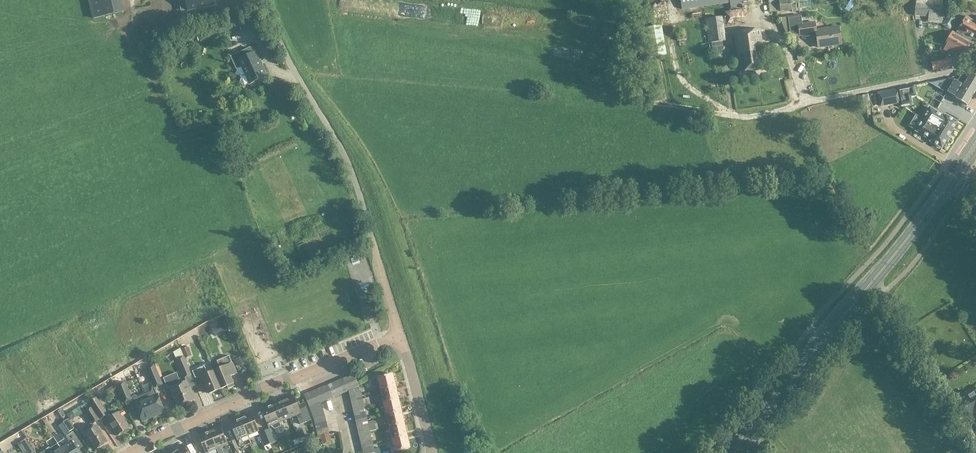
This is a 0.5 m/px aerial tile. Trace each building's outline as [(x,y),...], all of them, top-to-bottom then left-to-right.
[(123,11),(120,0),(90,0),(94,18),(123,11)] [(188,11),(215,5),(213,0),(186,0),(188,11)] [(747,0),(681,0),(682,9),(730,3),(731,11),(743,10),(742,2),(747,1),(747,0)] [(792,11),(791,0),(782,0),(779,0),(780,12),(792,11)] [(921,4),(920,21),(944,24),(946,6),(935,6),(921,4)] [(727,25),(748,24),(747,14),(727,14),(727,25)] [(842,44),(839,27),(816,30),(815,22),(803,24),(801,15),(787,17),(790,37),(800,36),(812,34),(812,37),(817,37),(819,47),(842,44)] [(975,21),(966,16),(956,34),(971,42),(973,39),(975,41),(975,19),(975,21)] [(706,19),(709,43),(725,41),(722,17),(706,19)] [(239,21),(226,24),(228,33),(241,30),(239,21)] [(650,57),(667,54),(662,25),(645,27),(650,57)] [(202,30),(204,39),(217,36),(215,27),(202,30)] [(760,29),(734,33),(738,57),(740,57),(742,71),(763,68),(761,54),(763,54),(763,55),(773,54),(779,53),(778,44),(771,45),(771,49),(763,50),(760,29)] [(965,56),(972,43),(971,42),(956,34),(953,32),(945,45),(947,46),(945,50),(956,56),(958,53),(965,56)] [(192,40),(189,35),(175,41),(177,47),(192,40)] [(250,48),(240,53),(242,59),(239,60),(250,84),(266,76),(255,52),(253,53),(250,48)] [(555,51),(555,61),(547,61),(547,64),(582,63),(581,50),(555,51)] [(962,87),(956,98),(967,105),(975,90),(975,73),(971,74),(970,73),(964,84),(962,87)] [(621,79),(622,85),(632,83),(631,76),(621,79)] [(956,98),(962,87),(964,84),(953,78),(944,92),(956,98)] [(914,85),(899,88),(902,105),(912,103),(911,96),(916,95),(914,85)] [(898,88),(878,92),(880,107),(901,103),(898,88)] [(923,119),(949,135),(957,122),(946,115),(945,116),(930,107),(928,111),(925,110),(922,116),(924,117),(923,119)] [(949,135),(923,119),(921,121),(919,120),(916,126),(918,127),(916,131),(931,140),(931,141),(942,148),(949,135)] [(94,309),(76,319),(81,328),(99,318),(94,309)] [(99,318),(81,328),(86,337),(104,326),(99,318)] [(215,336),(231,329),(228,322),(213,329),(215,336)] [(104,326),(86,337),(91,345),(109,334),(104,326)] [(109,334),(91,345),(95,353),(114,343),(109,334)] [(114,343),(95,353),(100,362),(118,351),(114,343)] [(182,350),(185,357),(191,354),(188,347),(182,350)] [(118,351),(100,362),(105,370),(124,360),(118,351)] [(173,351),(168,354),(171,360),(177,357),(173,351)] [(47,352),(28,363),(34,372),(52,362),(47,352)] [(220,369),(214,371),(222,389),(227,386),(228,389),(235,386),(231,376),(237,373),(229,356),(217,361),(220,369)] [(184,378),(192,375),(184,357),(176,360),(184,378)] [(245,363),(243,357),(236,360),(238,366),(245,363)] [(133,365),(123,371),(126,377),(136,373),(133,365)] [(155,365),(145,368),(152,384),(154,388),(155,388),(163,384),(155,365)] [(193,371),(200,389),(206,386),(209,394),(222,389),(214,371),(208,374),(205,366),(193,371)] [(57,371),(39,382),(44,391),(63,380),(57,371)] [(186,382),(180,384),(179,383),(181,382),(177,373),(163,378),(168,388),(171,386),(172,388),(171,388),(175,397),(179,407),(186,403),(187,405),(192,403),(192,401),(194,400),(189,389),(189,388),(186,382)] [(354,374),(349,376),(354,389),(359,386),(354,374)] [(378,377),(380,386),(375,387),(376,391),(396,386),(393,374),(378,377)] [(354,389),(349,376),(343,379),(349,391),(354,389)] [(343,379),(338,381),(344,393),(349,391),(343,379)] [(125,381),(116,385),(123,403),(132,399),(131,395),(125,381)] [(344,393),(338,381),(333,383),(338,395),(344,393)] [(333,383),(327,385),(332,398),(338,395),(333,383)] [(150,391),(144,393),(154,417),(165,412),(155,388),(154,388),(152,384),(151,385),(150,391)] [(332,398),(327,385),(322,388),(327,400),(332,398)] [(114,386),(106,391),(109,395),(116,391),(114,386)] [(396,386),(376,391),(377,395),(382,394),(384,402),(399,399),(396,386)] [(327,400),(322,388),(316,390),(321,402),(327,400)] [(321,402),(316,390),(311,392),(316,405),(321,402)] [(316,405),(311,392),(305,395),(310,407),(316,405)] [(961,401),(975,426),(975,392),(961,401)] [(134,394),(131,395),(132,399),(133,398),(143,422),(154,417),(144,393),(137,396),(134,394)] [(306,406),(300,409),(294,395),(283,400),(291,418),(296,415),(300,424),(311,419),(306,406)] [(352,404),(363,401),(362,396),(351,399),(352,404)] [(97,397),(89,402),(92,408),(100,419),(105,416),(108,414),(97,397)] [(402,411),(399,399),(384,402),(387,414),(402,411)] [(291,418),(283,400),(272,404),(280,422),(291,418)] [(365,407),(363,401),(352,404),(353,410),(365,407)] [(92,408),(89,402),(82,407),(93,424),(100,419),(92,408)] [(321,403),(310,408),(312,413),(323,409),(321,403)] [(269,427),(271,426),(275,429),(278,436),(283,433),(281,427),(281,426),(280,422),(272,404),(261,409),(269,427)] [(365,407),(353,410),(355,416),(366,413),(365,407)] [(325,416),(323,409),(312,413),(314,419),(325,416)] [(67,415),(70,421),(76,417),(73,411),(67,415)] [(405,423),(402,411),(387,414),(390,427),(405,423)] [(105,416),(108,420),(118,435),(123,432),(123,433),(125,433),(129,431),(129,429),(129,428),(119,412),(114,416),(111,412),(108,414),(105,416)] [(252,413),(241,417),(248,435),(260,431),(252,413)] [(325,416),(314,419),(315,425),(327,422),(325,416)] [(248,435),(241,417),(230,422),(239,445),(244,443),(242,438),(248,435)] [(74,428),(68,419),(64,422),(70,431),(74,428)] [(375,421),(369,422),(370,431),(377,430),(375,421)] [(328,428),(327,422),(315,425),(316,431),(328,428)] [(408,435),(405,423),(390,427),(393,439),(408,435)] [(108,442),(97,425),(85,433),(96,449),(108,442)] [(221,426),(210,431),(217,449),(228,444),(221,426)] [(370,431),(369,426),(358,428),(359,434),(370,431)] [(328,428),(316,431),(318,437),(321,436),(329,434),(328,428)] [(271,429),(265,431),(270,444),(276,441),(271,429)] [(210,431),(198,435),(206,452),(207,452),(217,449),(210,431)] [(270,444),(265,431),(259,433),(265,446),(270,444)] [(372,437),(370,431),(359,434),(360,440),(372,437)] [(58,444),(64,452),(79,452),(74,445),(80,442),(73,432),(64,438),(65,439),(58,444)] [(321,436),(323,444),(331,442),(330,434),(329,434),(321,436)] [(408,435),(393,439),(395,451),(411,448),(408,435)] [(33,448),(27,438),(21,442),(23,445),(25,444),(29,450),(33,448)] [(4,452),(9,448),(5,442),(0,445),(0,446),(4,452)] [(321,452),(317,442),(311,444),(315,452),(319,452),(321,452)] [(46,449),(41,452),(64,452),(58,444),(51,448),(50,447),(46,449)] [(174,452),(175,452),(189,452),(184,445),(174,452)]
